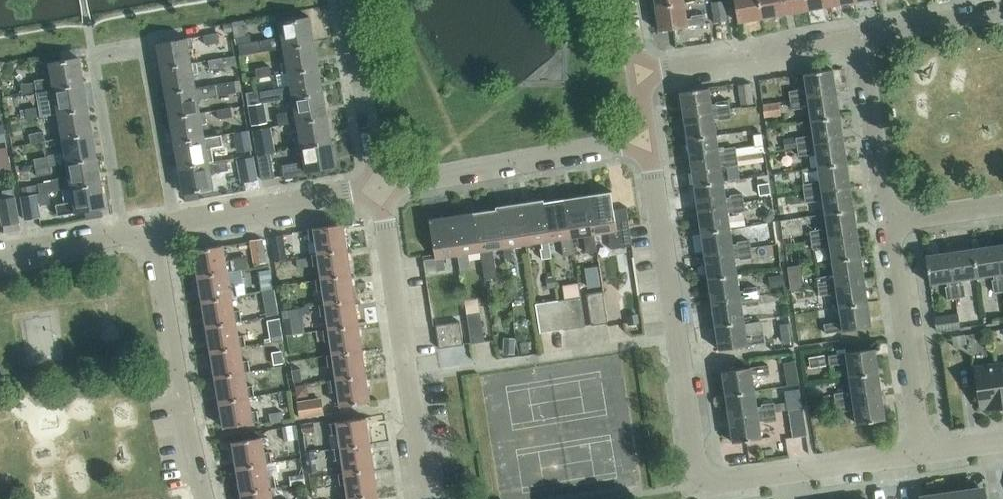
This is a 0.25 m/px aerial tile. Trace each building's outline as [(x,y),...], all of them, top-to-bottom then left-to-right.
[(724,0),(720,0),(711,1),(714,21),(727,19),(724,0)] [(758,0),(734,0),(738,22),(761,17),(758,0)] [(782,0),(758,0),(761,17),(785,13),(782,0)] [(806,0),(782,0),(785,13),(808,9),(806,0)] [(830,0),(806,0),(808,9),(831,5),(830,0)] [(687,18),(684,2),(655,7),(659,30),(688,26),(688,25),(705,23),(704,14),(691,15),(692,18),(687,18)] [(284,46),(314,41),(309,16),(279,21),(282,36),(238,43),(240,54),(279,48),(284,47),(284,46)] [(243,19),(232,21),(232,22),(233,30),(234,36),(246,34),(243,19)] [(232,22),(224,23),(226,31),(233,30),(232,22)] [(219,42),(218,31),(204,33),(206,44),(219,42)] [(157,43),(162,68),(192,63),(192,62),(189,48),(194,48),(192,37),(157,43)] [(318,66),(314,41),(284,46),(284,47),(286,61),(281,62),(283,73),(288,72),(288,71),(318,66)] [(35,81),(21,83),(22,93),(49,88),(53,87),(83,82),(79,56),(49,61),(52,76),(47,77),(35,79),(35,81)] [(224,66),(222,56),(208,59),(210,69),(224,66)] [(196,61),(192,62),(192,63),(162,68),(166,93),(196,88),(196,87),(193,73),(198,72),(196,61)] [(271,75),(270,65),(255,67),(256,77),(271,75)] [(292,96),(322,91),(318,66),(288,71),(288,72),(291,86),(261,90),(263,101),(288,97),(292,97),(292,96)] [(789,90),(790,99),(836,92),(833,68),(804,73),(807,90),(801,91),(801,88),(789,90)] [(198,98),(203,97),(236,91),(234,80),(196,87),(196,88),(166,93),(170,118),(200,112),(198,98)] [(39,106),(25,108),(27,118),(53,113),(58,112),(88,106),(83,82),(53,87),(56,101),(51,102),(39,104),(39,106)] [(754,102),(752,82),(738,84),(740,104),(754,102)] [(680,91),(683,115),(730,108),(728,99),(716,101),(716,103),(711,104),(709,87),(680,91)] [(327,115),(322,91),(292,96),(292,97),(295,110),(277,113),(279,124),(297,121),(327,115)] [(840,116),(836,92),(790,99),(791,108),(804,106),(803,104),(809,103),(811,120),(840,116)] [(778,101),(763,103),(765,116),(780,114),(778,101)] [(261,103),(249,105),(252,125),(264,123),(261,103)] [(92,131),(88,106),(58,112),(60,126),(55,127),(57,138),(62,137),(92,131)] [(232,116),(231,106),(217,108),(219,118),(232,116)] [(731,117),(730,108),(683,115),(687,138),(716,134),(713,118),(718,117),(719,119),(731,117)] [(205,111),(200,112),(170,118),(175,142),(205,137),(202,123),(207,122),(205,111)] [(331,140),(327,115),(297,121),(299,135),(295,136),(297,147),(301,146),(331,140)] [(843,139),(840,116),(811,120),(814,137),(808,137),(808,135),(796,137),(797,146),(843,139)] [(269,128),(253,130),(256,147),(257,154),(270,152),(273,151),(269,128)] [(247,130),(237,132),(241,151),(250,150),(247,130)] [(46,140),(44,131),(30,133),(31,143),(46,140)] [(96,156),(92,131),(62,137),(65,151),(60,152),(62,163),(66,162),(66,161),(96,156)] [(760,133),(752,134),(754,146),(762,145),(760,133)] [(214,161),(211,147),(223,144),(222,134),(205,137),(175,142),(179,167),(209,162),(209,161),(214,161)] [(718,151),(716,134),(687,138),(690,161),(737,155),(735,146),(723,148),(723,150),(718,151)] [(796,137),(783,139),(784,148),(797,146),(796,137)] [(847,162),(843,139),(797,146),(798,155),(811,153),(811,151),(816,150),(818,167),(847,162)] [(336,166),(331,140),(301,146),(304,160),(282,164),(284,175),(336,166)] [(0,147),(0,173),(10,171),(6,146),(0,147)] [(760,151),(737,155),(738,164),(762,160),(760,151)] [(275,177),(270,152),(257,154),(262,179),(275,177)] [(258,178),(254,154),(240,156),(239,157),(243,180),(258,178)] [(50,165),(48,155),(33,158),(35,167),(50,165)] [(726,166),(738,164),(737,155),(690,161),(694,185),(723,181),(720,164),(725,163),(726,166)] [(51,181),(38,183),(38,184),(40,192),(66,188),(70,187),(71,187),(71,186),(101,181),(96,156),(66,161),(66,162),(69,176),(64,177),(51,179),(51,181)] [(226,159),(214,161),(209,161),(209,162),(179,167),(184,193),(214,187),(211,172),(228,170),(226,159)] [(850,186),(847,162),(818,167),(821,183),(815,184),(815,182),(803,184),(804,192),(850,186)] [(74,202),(44,209),(44,217),(105,206),(101,181),(71,186),(71,187),(70,187),(74,202)] [(725,197),(723,181),(694,185),(697,208),(744,201),(742,192),(730,194),(730,196),(725,197)] [(769,183),(761,184),(763,198),(771,197),(769,183)] [(38,184),(21,188),(22,195),(40,192),(38,184)] [(854,209),(850,186),(804,192),(805,201),(818,200),(817,197),(823,197),(825,213),(854,209)] [(613,209),(611,192),(612,192),(612,190),(587,194),(593,234),(594,234),(609,231),(609,237),(609,238),(610,249),(632,245),(626,208),(628,208),(628,207),(613,209)] [(593,234),(587,194),(565,198),(571,237),(572,237),(586,235),(588,251),(596,250),(594,234),(593,234)] [(43,218),(39,195),(22,198),(26,221),(43,218)] [(3,224),(19,222),(15,196),(0,198),(0,208),(3,224)] [(542,201),(544,201),(544,198),(520,202),(526,244),(541,242),(543,258),(551,257),(549,240),(548,240),(542,201)] [(571,237),(565,198),(544,201),(542,201),(548,240),(549,240),(563,238),(566,254),(574,253),(572,237),(571,237)] [(745,210),(744,201),(697,208),(701,232),(730,227),(727,211),(732,210),(733,212),(745,210)] [(526,244),(520,202),(496,206),(496,208),(497,208),(503,247),(505,260),(513,258),(511,246),(526,244)] [(497,208),(496,208),(475,211),(481,251),(480,251),(484,279),(497,277),(493,249),(503,247),(497,208)] [(857,232),(854,209),(825,213),(828,230),(822,231),(822,228),(810,230),(811,239),(857,232)] [(466,253),(480,251),(481,251),(475,211),(452,215),(458,254),(460,272),(469,271),(466,253)] [(458,254),(452,215),(428,218),(428,220),(429,220),(437,270),(445,269),(443,256),(458,254)] [(312,253),(347,248),(344,223),(308,228),(310,239),(315,238),(317,252),(312,253)] [(732,244),(730,227),(701,232),(704,255),(751,248),(749,239),(737,241),(737,243),(732,244)] [(861,255),(857,232),(811,239),(812,248),(825,246),(825,244),(830,243),(832,260),(861,255)] [(290,259),(286,234),(274,236),(278,261),(290,259)] [(766,237),(749,239),(751,248),(767,246),(766,237)] [(263,238),(251,240),(255,264),(266,262),(263,238)] [(226,260),(223,244),(193,250),(197,275),(232,269),(231,259),(226,260)] [(1002,290),(996,244),(972,248),(976,276),(993,274),(994,279),(992,279),(994,292),(1002,290)] [(351,274),(347,248),(312,253),(312,256),(314,264),(319,264),(321,278),(316,278),(316,279),(351,274)] [(752,257),(751,248),(704,255),(708,279),(737,274),(734,257),(739,257),(740,259),(752,257)] [(976,276),(972,248),(949,251),(955,297),(965,296),(963,283),(961,284),(960,279),(976,276)] [(955,297),(949,251),(925,254),(929,283),(947,281),(947,286),(945,286),(947,298),(955,297)] [(864,279),(861,255),(832,260),(835,276),(830,277),(829,275),(817,277),(818,286),(864,279)] [(312,256),(297,258),(298,267),(314,264),(312,256)] [(799,265),(787,266),(791,290),(803,288),(799,265)] [(233,270),(232,269),(197,275),(202,300),(237,294),(235,284),(230,285),(227,271),(233,270)] [(271,269),(260,270),(263,290),(274,288),(271,269)] [(782,273),(770,275),(772,287),(784,285),(782,273)] [(355,299),(351,274),(316,279),(317,290),(323,289),(325,303),(319,304),(320,304),(355,299)] [(739,290),(737,274),(708,279),(711,302),(758,295),(756,286),(744,287),(744,290),(739,290)] [(555,276),(547,277),(548,287),(556,286),(555,276)] [(868,302),(864,279),(818,286),(819,295),(832,293),(831,291),(837,290),(839,306),(868,302)] [(591,324),(608,322),(603,290),(586,293),(591,324)] [(778,292),(758,295),(759,304),(779,301),(778,292)] [(237,295),(237,294),(202,300),(206,325),(241,319),(239,309),(234,310),(232,296),(237,295)] [(759,304),(758,295),(711,302),(715,325),(744,321),(741,304),(746,303),(747,305),(759,304)] [(521,296),(513,297),(515,306),(522,304),(521,296)] [(581,296),(558,299),(563,329),(585,325),(581,296)] [(359,324),(355,299),(320,304),(321,315),(326,314),(328,328),(323,329),(323,330),(359,324)] [(563,329),(558,299),(544,301),(549,331),(563,329)] [(276,301),(264,302),(266,315),(278,313),(276,301)] [(442,301),(432,303),(435,324),(445,323),(442,301)] [(871,326),(868,302),(839,306),(842,323),(836,324),(836,322),(824,323),(825,332),(843,330),(871,326)] [(296,308),(283,310),(285,320),(285,321),(286,326),(288,335),(300,333),(296,308)] [(471,343),(484,341),(480,311),(467,313),(471,343)] [(960,328),(958,313),(935,315),(937,330),(960,328)] [(639,314),(627,316),(628,326),(640,325),(639,314)] [(241,320),(241,319),(206,325),(210,351),(245,345),(244,334),(238,335),(236,321),(241,320)] [(279,320),(267,322),(271,341),(282,339),(279,320)] [(458,363),(455,345),(463,344),(460,321),(445,323),(435,324),(442,366),(458,363)] [(746,337),(744,321),(715,325),(718,349),(747,344),(765,341),(763,332),(751,334),(751,336),(746,337)] [(362,350),(359,324),(323,330),(325,340),(330,339),(332,353),(327,354),(327,355),(362,350)] [(967,335),(953,337),(954,346),(968,344),(967,335)] [(506,337),(506,353),(516,353),(516,337),(506,337)] [(529,341),(521,342),(522,352),(530,351),(529,341)] [(246,345),(245,345),(210,351),(215,376),(250,370),(248,359),(243,360),(240,346),(246,345)] [(847,359),(850,376),(878,371),(875,348),(846,352),(829,355),(830,364),(842,362),(842,360),(847,359)] [(282,350),(272,351),(274,364),(284,362),(282,350)] [(366,375),(362,350),(327,355),(329,365),(334,364),(336,379),(331,379),(331,380),(366,375)] [(823,355),(809,357),(811,367),(825,365),(823,355)] [(796,360),(783,362),(786,385),(799,384),(796,360)] [(722,370),(725,394),(754,390),(752,373),(757,373),(757,375),(769,373),(768,364),(751,366),(722,370)] [(1002,406),(997,365),(975,368),(981,409),(1002,406)] [(301,368),(293,369),(295,379),(295,381),(303,379),(301,368)] [(245,371),(250,370),(215,376),(219,401),(254,395),(252,384),(247,385),(245,371)] [(882,395),(878,371),(850,376),(852,392),(847,393),(847,391),(834,393),(836,402),(882,395)] [(370,400),(366,375),(331,380),(332,391),(338,390),(340,405),(370,400)] [(757,406),(754,390),(725,394),(729,418),(775,411),(774,402),(761,404),(762,406),(757,406)] [(254,396),(254,395),(219,401),(223,427),(258,421),(257,410),(251,410),(249,396),(254,396)] [(885,419),(882,395),(836,402),(837,411),(849,409),(849,407),(854,406),(857,423),(885,419)] [(322,414),(320,397),(298,400),(301,417),(322,414)] [(806,432),(802,407),(787,410),(791,434),(806,432)] [(282,410),(269,413),(271,422),(284,420),(282,410)] [(776,420),(775,411),(729,418),(732,441),(761,437),(759,420),(764,419),(764,422),(776,420)] [(826,411),(813,413),(815,426),(827,424),(826,411)] [(370,442),(366,417),(331,422),(333,433),(338,433),(340,447),(335,447),(335,448),(370,442)] [(313,422),(301,424),(303,438),(315,435),(313,422)] [(283,427),(285,440),(299,438),(298,437),(296,425),(283,427)] [(232,441),(236,467),(271,461),(270,450),(264,451),(262,436),(232,441)] [(374,468),(370,442),(335,448),(336,459),(342,458),(344,472),(338,473),(339,473),(374,468)] [(313,451),(306,452),(309,472),(317,471),(313,451)] [(276,486),(274,475),(269,476),(266,462),(272,461),(271,461),(236,467),(241,492),(276,486)] [(378,493),(374,468),(339,473),(340,484),(345,483),(347,497),(342,498),(378,493)] [(304,473),(289,475),(291,484),(305,482),(305,478),(304,473)] [(276,486),(241,492),(242,498),(273,498),(271,487),(276,487),(276,486)] [(982,488),(969,490),(968,490),(952,492),(953,498),(983,498),(982,488)]
